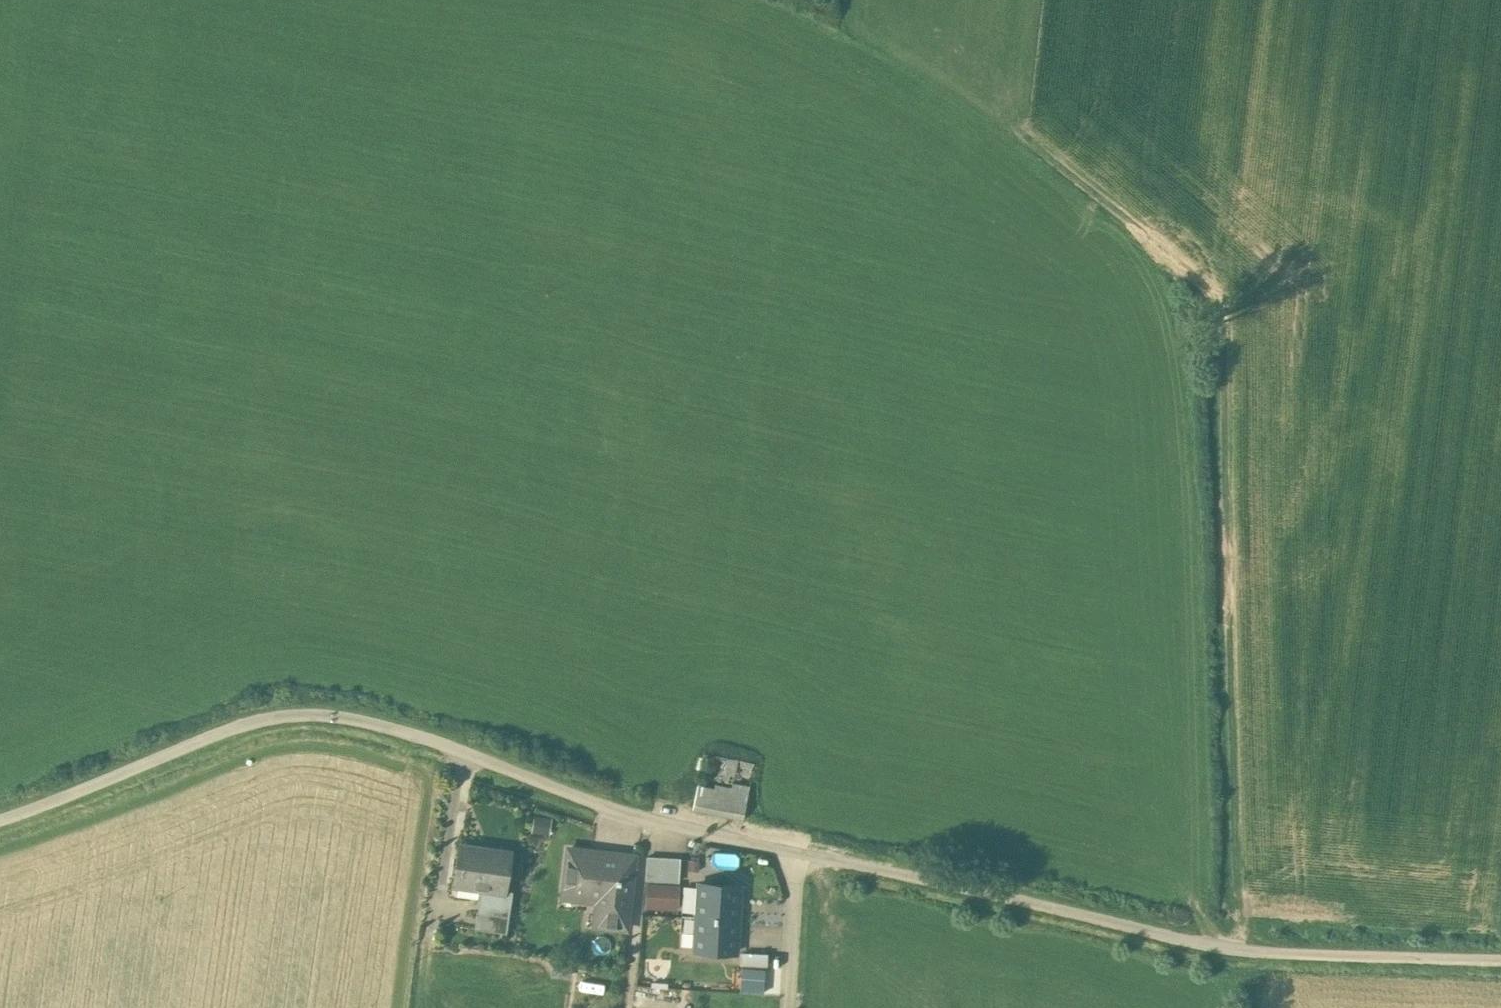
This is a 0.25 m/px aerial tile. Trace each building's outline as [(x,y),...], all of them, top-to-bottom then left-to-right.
[(711,749),(698,797),(745,809),(758,761),(711,749)] [(477,914),(507,918),(518,850),(462,841),(456,878),(482,882),(477,914)] [(635,927),(640,849),(570,844),(566,896),(601,899),(599,924),(635,927)] [(644,854),(643,907),(678,907),(679,855),(644,854)] [(699,881),(697,913),(738,916),(740,883),(699,881)] [(697,913),(695,946),(736,948),(738,916),(697,913)] [(767,963),(766,951),(742,952),(742,964),(767,963)]
